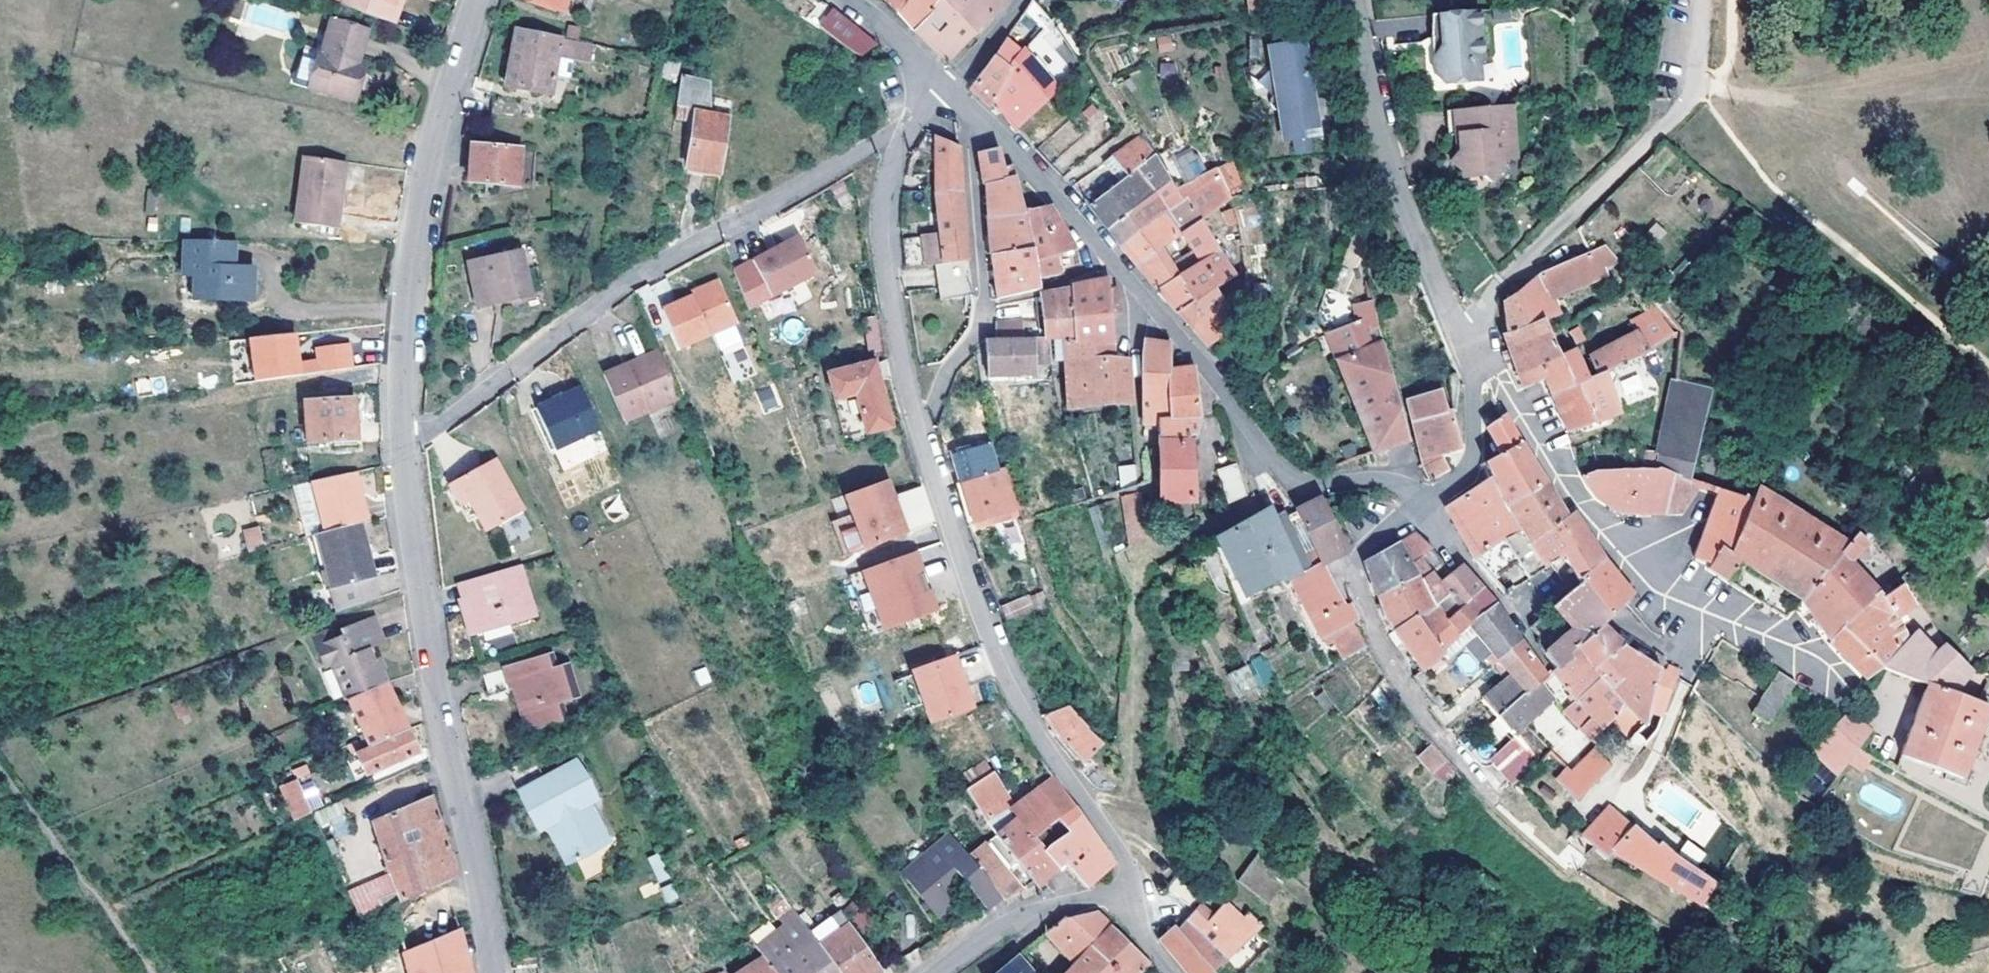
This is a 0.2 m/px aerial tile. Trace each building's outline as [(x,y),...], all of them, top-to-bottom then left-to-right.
[(340,5),(392,23),(399,5),(388,1),(388,0),(342,0),(340,5)] [(562,0),(519,0),(559,12),(562,0)] [(909,28),(934,0),(883,0),(895,12),(909,28)] [(1003,1),(1002,0),(934,0),(909,28),(919,38),(942,61),(1003,1)] [(1032,0),(1028,0),(1021,10),(1032,26),(1046,18),(1032,0)] [(1475,58),(1486,56),(1490,56),(1484,7),(1444,11),(1448,44),(1438,56),(1441,73),(1452,81),(1467,79),(1476,69),(1475,58)] [(813,27),(858,58),(873,44),(853,27),(831,9),(813,27)] [(1448,44),(1444,11),(1437,13),(1435,37),(1438,56),(1448,44)] [(326,18),(325,22),(317,50),(314,49),(303,90),(347,103),(355,77),(350,75),(354,60),(362,35),(362,29),(326,18)] [(580,24),(577,41),(591,44),(595,26),(580,24)] [(590,49),(512,34),(502,90),(549,97),(553,81),(560,82),(565,64),(588,67),(590,49)] [(1028,62),(1001,41),(990,56),(1011,71),(993,101),(1003,114),(1013,126),(1054,87),(1028,62)] [(1270,109),(1276,112),(1311,108),(1301,43),(1265,47),(1273,94),(1269,97),(1267,101),(1267,105),(1270,109)] [(300,45),(288,85),(303,90),(314,49),(300,45)] [(1011,71),(990,56),(967,87),(979,98),(989,106),(993,101),(1011,71)] [(1487,76),(1486,56),(1475,58),(1476,69),(1467,79),(1487,76)] [(354,60),(350,75),(355,77),(360,62),(354,60)] [(867,68),(872,79),(883,75),(879,63),(867,68)] [(707,79),(677,74),(672,101),(691,105),(704,107),(708,94),(707,79)] [(708,94),(708,112),(728,112),(731,100),(708,94)] [(691,105),(672,101),(670,116),(689,118),(690,112),(691,105)] [(1511,157),(1526,154),(1520,102),(1460,110),(1463,135),(1466,134),(1468,152),(1460,161),(1471,171),(1472,178),(1494,174),(1502,181),(1513,166),(1511,157)] [(485,116),(530,119),(531,105),(486,103),(485,116)] [(1311,108),(1276,112),(1280,141),(1288,139),(1305,137),(1315,135),(1311,108)] [(1463,135),(1460,110),(1452,110),(1456,135),(1463,135)] [(728,112),(708,112),(704,112),(690,112),(689,118),(680,164),(709,167),(718,168),(728,112)] [(1288,139),(1290,155),(1308,153),(1305,137),(1288,139)] [(965,257),(955,147),(929,139),(935,242),(899,245),(902,267),(930,263),(965,257)] [(1096,220),(1106,231),(1166,182),(1138,139),(1101,165),(1115,183),(1085,208),(1096,220)] [(519,147),(469,143),(466,182),(517,185),(519,147)] [(994,147),(976,151),(980,183),(984,184),(988,215),(1025,209),(1019,199),(1011,174),(1008,166),(1002,166),(1001,163),(994,147)] [(1185,183),(1204,172),(1196,157),(1188,157),(1187,154),(1173,163),(1185,183)] [(295,156),(288,225),(330,230),(340,163),(295,156)] [(678,171),(709,175),(717,176),(718,168),(709,167),(680,164),(678,171)] [(1115,242),(1124,252),(1166,218),(1162,211),(1182,198),(1197,220),(1227,197),(1213,167),(1204,172),(1185,183),(1172,191),(1166,182),(1106,231),(1115,242)] [(1166,300),(1192,329),(1223,307),(1224,306),(1213,289),(1233,275),(1197,220),(1182,198),(1162,211),(1166,218),(1177,236),(1182,232),(1200,259),(1177,275),(1157,289),(1166,300)] [(989,229),(991,252),(1030,245),(1026,213),(1025,209),(988,215),(989,229)] [(1047,210),(1031,211),(1026,213),(1030,245),(1036,279),(1055,276),(1052,257),(1073,247),(1056,222),(1047,210)] [(1129,258),(1134,265),(1158,249),(1177,236),(1166,218),(1124,252),(1129,258)] [(763,256),(731,269),(733,275),(745,307),(818,280),(803,241),(771,254),(772,259),(765,261),(763,256)] [(267,272),(242,271),(241,265),(248,265),(248,244),(201,242),(200,277),(215,278),(215,301),(266,303),(267,272)] [(1037,290),(1036,279),(1030,245),(991,252),(992,275),(993,296),(1037,290)] [(1597,247),(1535,272),(1503,297),(1503,332),(1501,334),(1519,384),(1542,377),(1550,393),(1587,377),(1570,347),(1557,355),(1538,323),(1553,316),(1541,292),(1604,265),(1611,260),(1597,247)] [(1145,276),(1157,289),(1177,275),(1158,249),(1134,265),(1145,276)] [(513,252),(485,262),(473,266),(471,263),(461,266),(469,311),(482,308),(487,308),(486,302),(493,301),(495,306),(523,300),(518,269),(513,252)] [(967,292),(965,257),(932,263),(935,294),(967,292)] [(659,310),(675,348),(734,323),(716,281),(698,289),(699,293),(659,310)] [(1106,281),(1068,288),(1072,339),(1084,338),(1085,345),(1110,345),(1108,315),(1117,314),(1114,291),(1108,291),(1106,281)] [(993,323),(991,341),(1031,339),(1047,339),(1065,340),(1072,339),(1068,288),(1037,295),(1040,321),(993,323)] [(1660,303),(1658,302),(1649,309),(1640,297),(1631,296),(1624,301),(1634,314),(1638,311),(1642,314),(1629,324),(1636,333),(1587,358),(1593,374),(1647,349),(1678,328),(1660,303)] [(1374,327),(1370,300),(1353,303),(1355,320),(1322,333),(1367,454),(1404,440),(1374,327)] [(1192,329),(1202,340),(1206,346),(1237,328),(1223,307),(1192,329)] [(867,350),(880,349),(878,316),(864,317),(867,350)] [(1678,328),(1647,349),(1652,357),(1676,344),(1678,328)] [(299,332),(249,336),(253,378),(354,370),(352,346),(300,350),(299,332)] [(1111,358),(1110,345),(1085,345),(1084,338),(1072,339),(1065,340),(1066,361),(1070,408),(1108,402),(1128,403),(1125,361),(1111,358)] [(1031,339),(991,341),(979,341),(981,375),(1031,374),(1031,363),(1031,339)] [(1031,363),(1051,362),(1047,339),(1031,339),(1031,363)] [(1047,339),(1051,362),(1066,361),(1065,340),(1047,339)] [(1139,373),(1141,422),(1154,422),(1168,420),(1165,370),(1167,343),(1159,342),(1142,341),(1139,373)] [(1587,377),(1550,393),(1559,415),(1565,431),(1664,387),(1652,357),(1647,349),(1593,374),(1587,377)] [(628,376),(661,362),(656,351),(623,364),(628,376)] [(619,422),(676,399),(661,362),(628,376),(623,364),(599,374),(619,422)] [(885,385),(882,364),(872,366),(878,386),(885,385)] [(878,386),(872,366),(828,377),(835,401),(855,397),(865,434),(889,429),(878,386)] [(1197,395),(1192,367),(1184,368),(1165,370),(1168,420),(1154,422),(1155,440),(1184,438),(1185,434),(1188,434),(1195,434),(1200,418),(1197,395)] [(1712,391),(1674,380),(1658,451),(1658,454),(1692,463),(1695,453),(1712,391)] [(770,386),(757,391),(765,411),(778,406),(770,386)] [(595,428),(577,387),(530,408),(548,449),(595,428)] [(1403,401),(1412,437),(1417,457),(1428,479),(1447,469),(1442,457),(1462,449),(1450,412),(1449,409),(1441,411),(1435,390),(1403,401)] [(855,397),(835,401),(844,439),(865,434),(855,397)] [(350,399),(315,400),(302,400),(302,402),(302,439),(352,437),(350,399)] [(1497,451),(1515,440),(1507,427),(1499,413),(1482,426),(1497,451)] [(1141,422),(1143,451),(1155,451),(1155,440),(1154,422),(1141,422)] [(1157,501),(1192,499),(1188,434),(1185,434),(1184,438),(1155,440),(1155,451),(1157,501)] [(1502,504),(1540,481),(1528,460),(1515,440),(1497,451),(1483,460),(1489,476),(1502,504)] [(1653,469),(1658,454),(1658,451),(1647,448),(1642,470),(1653,469)] [(1692,463),(1687,483),(1696,486),(1707,460),(1695,453),(1692,463)] [(1672,476),(1662,511),(1672,511),(1680,511),(1687,483),(1692,463),(1658,454),(1653,469),(1672,476)] [(521,509),(489,457),(447,485),(461,506),(467,503),(486,533),(521,509)] [(968,523),(985,518),(991,516),(993,522),(1005,518),(991,473),(983,475),(976,458),(949,466),(954,484),(957,483),(960,496),(968,523)] [(1135,484),(1133,462),(1120,463),(1120,484),(1135,484)] [(1246,495),(1235,464),(1216,470),(1225,503),(1246,495)] [(1589,471),(1580,473),(1588,494),(1592,498),(1618,510),(1622,511),(1645,511),(1662,511),(1672,476),(1653,469),(1642,470),(1589,471)] [(365,521),(352,472),(310,482),(323,534),(357,524),(365,521)] [(897,489),(893,476),(850,491),(858,513),(870,546),(912,531),(908,519),(901,521),(896,507),(903,505),(897,489)] [(1502,504),(1489,476),(1443,506),(1456,530),(1470,557),(1502,539),(1517,529),(1502,504)] [(1540,527),(1562,515),(1552,500),(1540,481),(1502,504),(1517,529),(1535,519),(1540,527)] [(302,514),(315,511),(307,482),(294,486),(302,514)] [(916,482),(897,489),(903,505),(896,507),(901,521),(908,519),(912,531),(930,524),(916,482)] [(1145,537),(1136,492),(1123,495),(1128,534),(1139,533),(1140,540),(1145,537)] [(1745,507),(1717,496),(1693,559),(1706,565),(1707,570),(1725,581),(1736,562),(1799,601),(1848,544),(1749,500),(1745,507)] [(1292,511),(1321,565),(1342,551),(1316,499),(1303,505),(1292,511)] [(1272,521),(1265,511),(1253,518),(1204,542),(1232,604),(1281,578),(1284,583),(1308,570),(1280,517),(1272,521)] [(1292,511),(1280,517),(1308,570),(1284,583),(1308,626),(1316,641),(1333,631),(1345,657),(1364,646),(1348,622),(1356,617),(1350,604),(1344,603),(1321,565),(1292,511)] [(1576,578),(1601,560),(1591,545),(1569,511),(1562,515),(1540,527),(1535,519),(1517,529),(1542,565),(1559,555),(1576,578)] [(870,546),(858,513),(839,519),(851,552),(870,546)] [(372,580),(357,524),(323,534),(313,536),(335,610),(373,597),(369,581),(372,580)] [(243,528),(246,548),(264,546),(260,525),(243,528)] [(1518,564),(1525,575),(1542,565),(1517,529),(1502,539),(1518,564)] [(1848,544),(1799,601),(1812,618),(1828,640),(1857,608),(1880,592),(1852,561),(1870,544),(1859,533),(1848,544)] [(1409,567),(1428,548),(1413,534),(1395,544),(1409,567)] [(1502,539),(1470,557),(1491,580),(1518,564),(1502,539)] [(1409,567),(1395,544),(1363,562),(1375,594),(1413,574),(1409,567)] [(1425,576),(1439,563),(1428,548),(1409,567),(1413,574),(1417,583),(1425,576)] [(937,604),(917,549),(862,569),(882,624),(937,604)] [(1568,590),(1596,624),(1601,619),(1627,594),(1615,577),(1601,560),(1576,578),(1577,581),(1572,587),(1568,590)] [(1473,615),(1489,602),(1481,593),(1456,564),(1447,572),(1433,584),(1425,576),(1417,583),(1424,593),(1415,600),(1425,611),(1434,605),(1446,619),(1462,604),(1473,615)] [(530,616),(515,566),(464,581),(469,598),(458,602),(466,634),(530,616)] [(882,624),(862,569),(849,573),(869,629),(882,624)] [(1413,574),(1375,594),(1384,617),(1392,628),(1414,613),(1417,616),(1425,611),(1415,600),(1424,593),(1417,583),(1413,574)] [(1030,596),(1040,592),(1034,577),(1024,581),(1030,596)] [(1857,608),(1828,640),(1843,656),(1864,677),(1876,668),(1915,635),(1914,632),(1906,635),(1899,618),(1918,606),(1905,586),(1894,593),(1889,586),(1880,592),(1857,608)] [(1596,624),(1568,590),(1561,598),(1553,605),(1568,626),(1555,635),(1538,647),(1550,666),(1573,646),(1596,624)] [(1030,596),(999,609),(1004,623),(1045,607),(1040,592),(1030,596)] [(1495,656),(1517,640),(1499,616),(1489,602),(1473,615),(1462,604),(1446,619),(1434,605),(1425,611),(1417,616),(1438,649),(1465,624),(1489,650),(1485,654),(1490,660),(1495,656)] [(346,698),(386,681),(375,656),(371,658),(367,648),(382,641),(370,613),(336,626),(340,635),(333,638),(329,630),(311,637),(322,665),(332,662),(346,698)] [(1414,613),(1392,628),(1400,641),(1419,669),(1420,670),(1441,653),(1438,649),(1417,616),(1414,613)] [(1600,674),(1618,646),(1612,640),(1606,634),(1596,624),(1573,646),(1600,674)] [(1950,695),(1972,673),(1927,626),(1915,635),(1876,668),(1926,686),(1898,758),(1944,775),(1959,781),(1964,770),(1983,719),(1988,709),(1978,706),(1950,695)] [(1528,691),(1540,683),(1544,677),(1534,664),(1517,640),(1495,656),(1510,672),(1528,691)] [(1573,646),(1550,666),(1548,669),(1572,700),(1607,681),(1600,674),(1573,646)] [(1643,719),(1658,668),(1646,661),(1624,649),(1618,646),(1600,674),(1607,681),(1632,708),(1643,719)] [(1646,661),(1658,668),(1662,657),(1650,652),(1646,661)] [(911,668),(930,722),(972,708),(954,653),(911,668)] [(546,654),(478,675),(484,693),(510,686),(524,730),(563,717),(558,700),(575,695),(564,663),(551,667),(546,654)] [(1263,655),(1227,673),(1238,696),(1275,678),(1263,655)] [(1653,729),(1674,675),(1676,667),(1663,663),(1658,668),(1643,719),(1631,731),(1643,742),(1653,729)] [(1762,719),(1786,680),(1779,675),(1772,671),(1756,697),(1762,701),(1754,714),(1762,719)] [(1480,699),(1497,716),(1528,691),(1510,672),(1480,699)] [(347,701),(365,747),(404,729),(386,681),(346,698),(347,701)] [(1607,681),(1572,700),(1559,708),(1578,729),(1585,736),(1632,708),(1607,681)] [(1507,729),(1550,696),(1540,683),(1528,691),(1497,716),(1507,729)] [(187,700),(172,705),(178,719),(192,714),(187,700)] [(1064,705),(1047,713),(1042,719),(1065,744),(1084,765),(1098,747),(1064,705)] [(1860,773),(1872,758),(1857,747),(1870,731),(1840,712),(1810,751),(1834,775),(1845,762),(1860,773)] [(365,747),(355,751),(365,774),(414,752),(404,729),(365,747)] [(1492,763),(1509,781),(1534,758),(1512,734),(1502,744),(1507,750),(1492,763)] [(1443,785),(1458,771),(1432,743),(1417,757),(1443,785)] [(1607,759),(1590,743),(1568,769),(1546,745),(1534,758),(1573,799),(1607,759)] [(1507,750),(1502,744),(1487,758),(1492,763),(1507,750)] [(585,803),(594,799),(575,763),(543,779),(531,757),(506,769),(538,828),(544,825),(565,863),(571,860),(573,863),(579,859),(578,856),(606,842),(585,803)] [(306,764),(294,769),(311,811),(323,806),(306,764)] [(977,765),(956,780),(962,788),(993,837),(1010,857),(1032,885),(1060,866),(1046,850),(1035,837),(1030,840),(1004,810),(994,795),(977,765)] [(1047,774),(1004,810),(1030,840),(1035,837),(1052,821),(1070,806),(1055,785),(1047,774)] [(278,785),(291,820),(309,813),(296,778),(278,785)] [(341,893),(355,924),(387,909),(446,881),(453,878),(428,798),(371,822),(388,875),(341,893)] [(337,801),(310,813),(316,828),(344,816),(337,801)] [(1068,866),(1065,870),(1080,888),(1111,860),(1095,838),(1070,806),(1052,821),(1062,835),(1050,846),(1068,866)] [(1605,807),(1580,836),(1593,848),(1605,857),(1613,848),(1619,852),(1642,868),(1700,905),(1713,884),(1671,856),(1652,840),(1649,842),(1630,824),(1627,826),(1605,807)] [(994,891),(967,858),(943,830),(897,867),(928,906),(960,881),(978,903),(994,891)] [(1010,857),(993,837),(967,858),(994,891),(998,895),(1016,889),(998,867),(1010,857)] [(1684,843),(1680,854),(1701,860),(1704,849),(1684,843)] [(1050,846),(1046,850),(1060,866),(1065,870),(1068,866),(1050,846)] [(657,882),(668,879),(659,853),(648,857),(657,882)] [(1258,855),(1237,880),(1266,904),(1287,878),(1258,855)] [(387,909),(399,953),(404,969),(405,972),(468,972),(465,961),(452,910),(446,881),(387,909)] [(1218,893),(1194,920),(1184,911),(1166,934),(1163,931),(1155,940),(1153,943),(1171,962),(1182,972),(1212,972),(1225,961),(1254,935),(1260,928),(1247,917),(1242,920),(1228,907),(1231,902),(1218,893)] [(855,907),(847,896),(833,906),(841,918),(855,907)] [(803,930),(812,944),(842,919),(841,918),(833,906),(803,930)] [(1041,935),(1072,965),(1063,972),(1136,972),(1144,965),(1100,920),(1092,913),(1061,918),(1041,935)] [(750,946),(756,954),(770,972),(833,972),(812,944),(803,930),(793,917),(750,946)] [(833,972),(876,972),(878,971),(842,919),(812,944),(833,972)] [(1021,963),(1025,959),(1019,952),(998,969),(993,972),(1029,972),(1021,963)] [(730,972),(770,972),(756,954),(730,972)] [(1025,959),(1021,963),(1029,972),(1036,972),(1037,972),(1025,959)]
